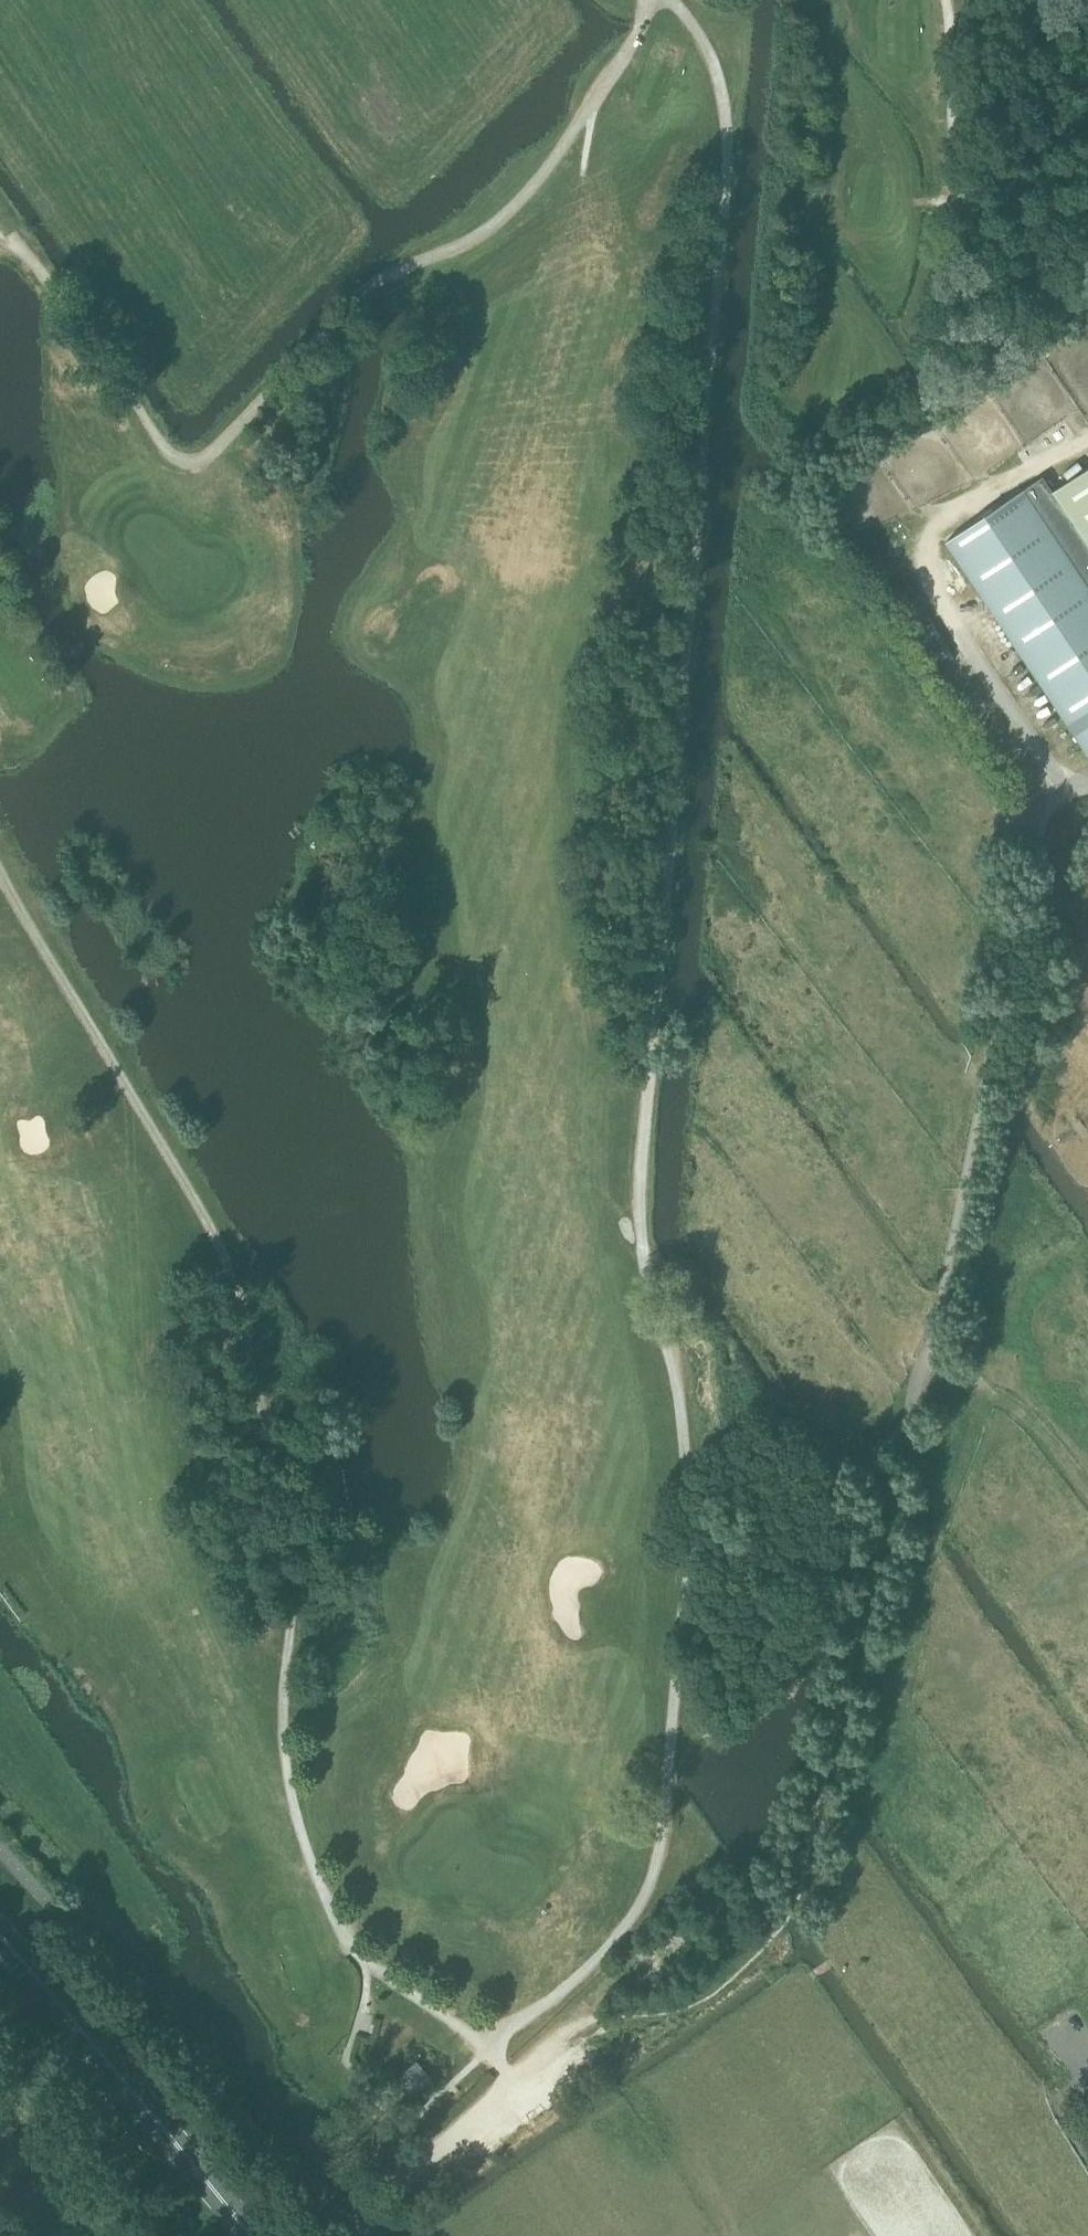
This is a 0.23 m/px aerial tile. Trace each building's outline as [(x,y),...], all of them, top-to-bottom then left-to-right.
[(946,542),(1087,754),(1087,468),(1053,492),(1043,477),(946,542)] [(399,2078),(413,2094),(420,2088),(417,2085),(427,2076),(415,2063),(399,2078)]
